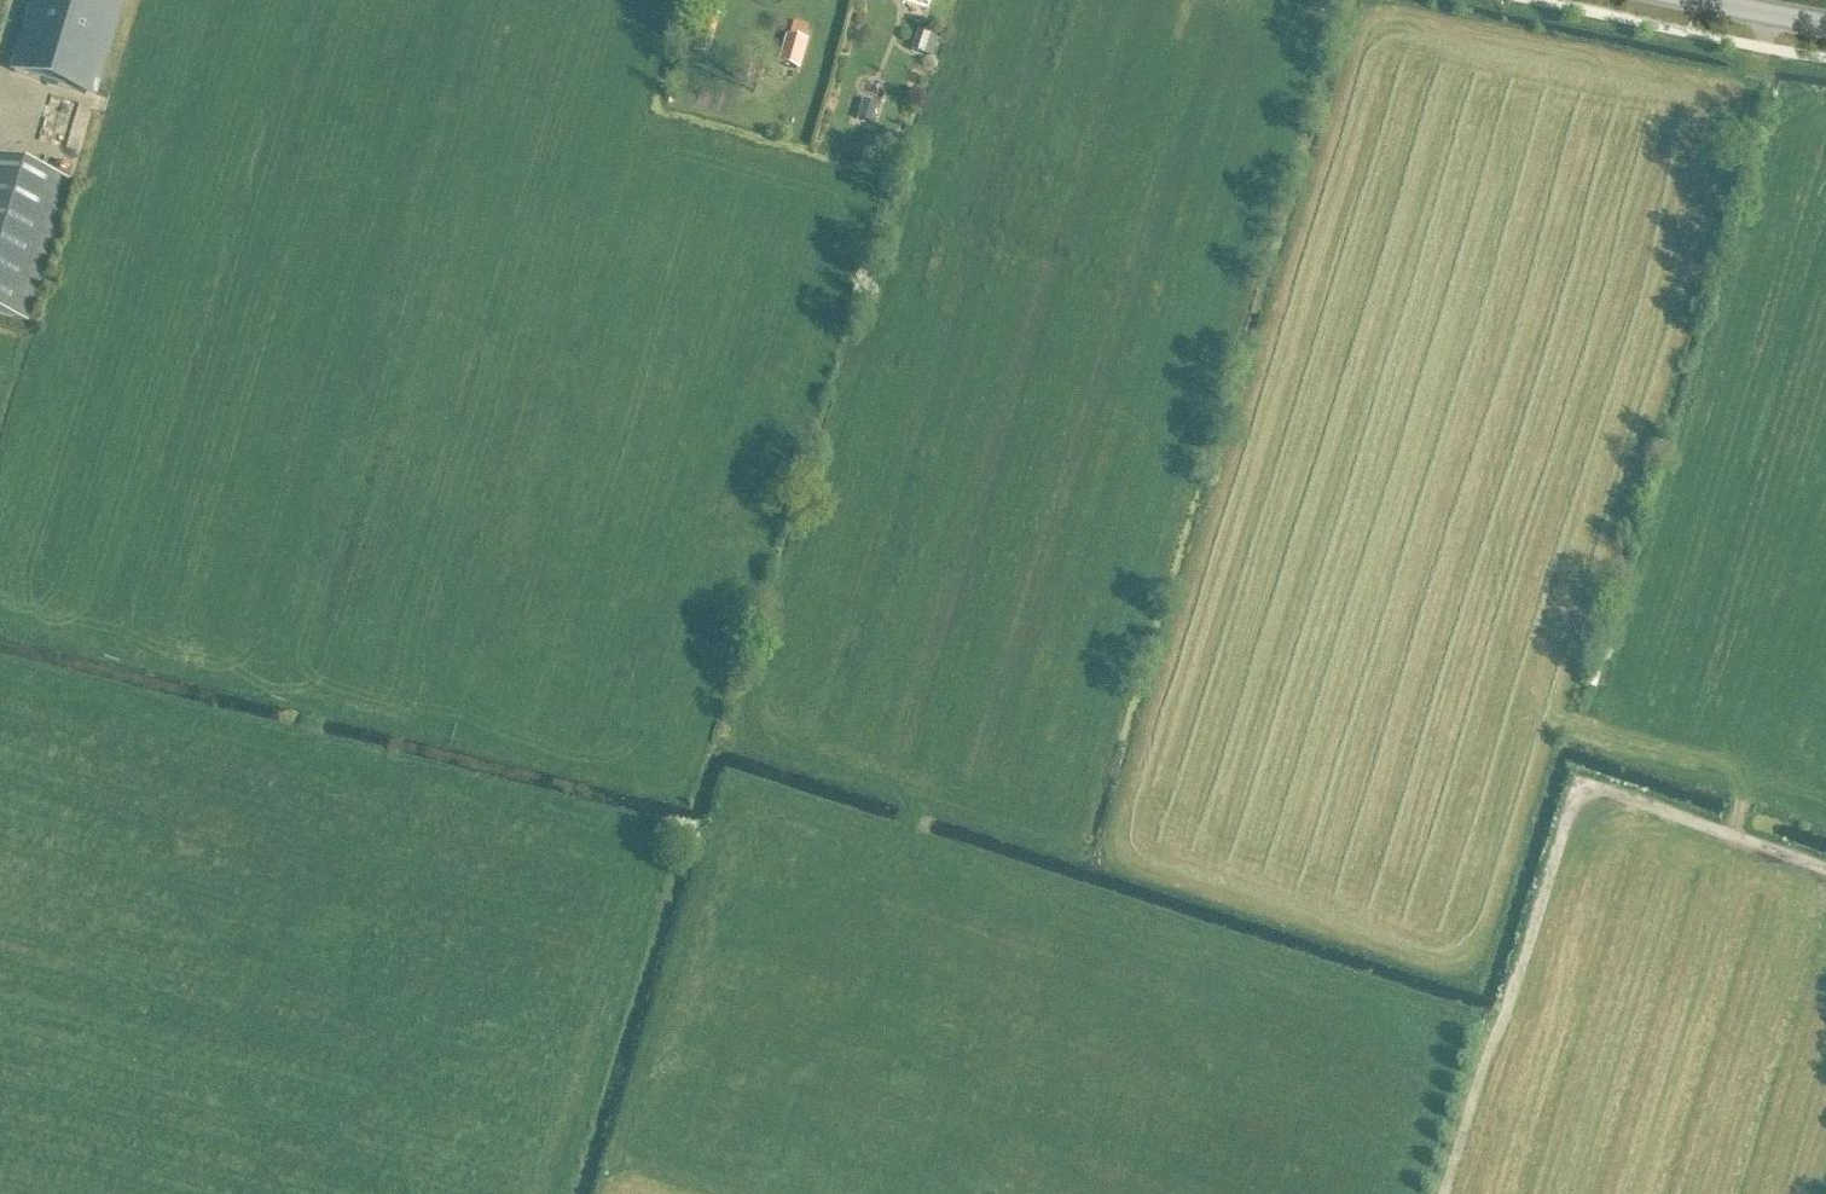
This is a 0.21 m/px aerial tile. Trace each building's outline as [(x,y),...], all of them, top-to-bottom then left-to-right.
[(114,0),(37,0),(14,76),(85,97),(114,0)] [(904,1),(928,9),(930,0),(905,0),(904,1)] [(1335,0),(1314,0),(1311,12),(1331,17),(1335,0)] [(793,25),(789,39),(786,38),(778,67),(799,73),(808,44),(805,43),(809,29),(793,25)] [(873,123),(879,106),(864,101),(858,118),(873,123)] [(72,185),(0,163),(0,318),(28,327),(72,185)]
